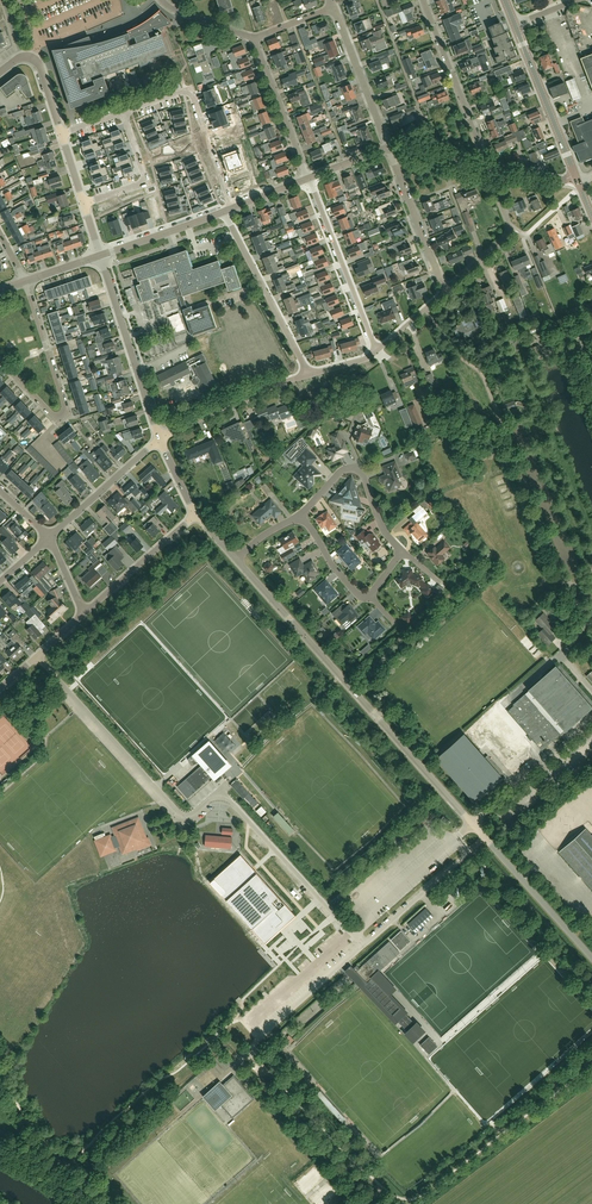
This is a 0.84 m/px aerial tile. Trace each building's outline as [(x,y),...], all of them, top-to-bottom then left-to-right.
[(229,0),(217,0),(217,1),(218,0),(219,3),(218,3),(218,4),(219,8),(220,8),(221,11),(220,11),(227,9),(228,12),(234,11),(232,7),(231,8),(229,0)] [(263,13),(261,6),(256,7),(254,1),(253,0),(247,0),(248,3),(250,2),(255,16),(257,22),(266,19),(263,13)] [(294,1),(296,6),(305,3),(307,9),(317,5),(316,0),(297,0),(294,1)] [(361,7),(359,2),(358,2),(357,0),(349,0),(350,2),(350,1),(351,4),(346,6),(350,17),(351,16),(352,19),(359,17),(358,14),(361,13),(359,8),(361,7)] [(391,8),(394,14),(404,11),(408,22),(415,19),(411,11),(414,9),(412,3),(403,7),(402,5),(395,8),(395,7),(391,8)] [(455,10),(452,3),(439,8),(441,14),(449,11),(450,12),(455,10)] [(127,31),(128,33),(112,39),(101,42),(92,44),(89,36),(64,46),(65,49),(52,50),(71,108),(108,94),(108,93),(109,92),(109,90),(103,76),(139,63),(141,66),(153,61),(152,58),(168,52),(161,34),(150,38),(148,32),(159,28),(162,31),(164,28),(162,27),(172,23),(157,12),(150,18),(143,23),(136,27),(127,31)] [(461,13),(443,19),(449,35),(458,31),(463,30),(461,24),(464,23),(463,22),(464,21),(461,13)] [(362,21),(354,24),(356,29),(355,30),(356,32),(358,32),(358,33),(365,30),(365,29),(372,26),(369,18),(362,21)] [(321,22),(312,26),(311,26),(313,30),(315,31),(316,34),(329,29),(326,22),(322,23),(321,22)] [(384,22),(373,26),(375,30),(385,26),(384,22)] [(497,64),(507,60),(508,62),(511,60),(510,59),(516,56),(507,32),(504,33),(500,24),(497,25),(496,24),(493,25),(494,26),(490,28),(494,37),(491,38),(495,47),(493,48),(497,56),(495,57),(497,64)] [(413,34),(414,37),(415,37),(416,38),(419,36),(419,35),(424,33),(421,26),(411,29),(406,30),(406,29),(399,32),(400,37),(401,36),(407,34),(408,35),(413,34)] [(298,29),(305,47),(311,44),(305,27),(298,29)] [(368,38),(361,41),(363,47),(362,48),(363,51),(365,51),(365,52),(375,48),(376,52),(387,48),(380,29),(373,32),(374,36),(368,39),(368,38)] [(458,31),(449,35),(452,41),(466,36),(465,32),(459,34),(458,31)] [(12,45),(8,33),(0,35),(0,54),(12,45)] [(297,44),(299,43),(296,33),(289,36),(293,45),(291,46),(292,50),(299,47),(297,44)] [(278,41),(277,38),(267,41),(271,50),(277,48),(277,49),(280,47),(280,46),(282,45),(281,40),(278,41)] [(459,43),(460,44),(454,46),(457,54),(468,49),(467,46),(471,44),(469,39),(459,43)] [(327,50),(327,51),(337,47),(334,40),(327,43),(326,40),(318,42),(321,49),(324,48),(325,51),(327,50)] [(482,43),(472,47),(474,52),(483,48),(482,43)] [(240,57),(240,55),(246,53),(243,45),(233,49),(234,52),(229,54),(231,61),(240,57)] [(316,67),(326,63),(326,62),(329,61),(328,58),(330,57),(330,58),(339,54),(337,47),(327,51),(329,54),(323,56),(313,60),(316,67)] [(214,78),(204,52),(203,48),(195,51),(197,57),(188,60),(190,64),(193,63),(195,68),(200,66),(204,77),(205,77),(206,80),(214,78)] [(476,52),(477,57),(486,53),(485,49),(476,52)] [(275,61),(284,58),(283,55),(288,54),(286,50),(273,55),(275,61)] [(417,59),(419,63),(433,57),(430,50),(427,51),(426,50),(421,53),(423,57),(417,59)] [(298,52),(302,62),(302,63),(306,61),(302,51),(298,52)] [(377,60),(390,55),(388,51),(376,56),(377,60)] [(412,65),(413,64),(410,57),(408,58),(406,54),(401,56),(405,67),(412,65)] [(485,54),(483,55),(470,60),(470,59),(467,61),(467,62),(461,64),(464,71),(468,70),(469,71),(472,70),(471,68),(481,65),(484,72),(489,70),(486,62),(488,61),(485,54)] [(553,64),(552,62),(549,54),(539,58),(545,73),(551,71),(550,68),(554,66),(557,73),(560,72),(556,63),(553,64)] [(580,59),(591,88),(591,54),(580,59)] [(251,65),(248,57),(238,61),(237,59),(231,62),(233,69),(239,66),(240,69),(251,65)] [(370,64),(373,72),(383,68),(383,70),(388,68),(386,63),(390,62),(388,57),(379,60),(370,64)] [(436,64),(433,57),(419,63),(417,63),(419,68),(426,65),(427,69),(433,67),(432,66),(436,64)] [(285,60),(284,58),(275,61),(277,67),(282,66),(283,70),(288,68),(286,64),(291,62),(290,59),(285,60)] [(334,62),(326,65),(327,69),(331,67),(332,71),(333,71),(336,78),(335,78),(337,82),(342,80),(342,79),(346,78),(345,75),(346,74),(342,64),(336,66),(334,62)] [(412,65),(405,67),(409,76),(416,74),(412,65)] [(494,71),(496,76),(507,72),(508,77),(509,76),(510,78),(510,77),(513,83),(516,81),(526,78),(522,70),(513,73),(512,70),(509,71),(507,66),(494,71)] [(252,69),(242,73),(242,72),(235,74),(238,81),(244,78),(245,81),(255,77),(252,69)] [(285,87),(292,84),(293,85),(298,83),(296,78),(297,77),(306,74),(304,69),(289,75),(290,77),(282,80),(285,87)] [(135,87),(140,86),(136,72),(131,73),(135,87)] [(422,78),(424,84),(425,88),(431,85),(430,85),(434,84),(439,82),(438,81),(442,79),(439,73),(433,75),(432,74),(422,78)] [(19,90),(21,89),(27,98),(33,96),(28,78),(26,76),(24,74),(22,74),(19,74),(17,75),(0,88),(7,96),(17,89),(18,89),(19,90)] [(376,81),(379,88),(388,84),(389,87),(394,85),(391,78),(390,75),(385,77),(381,78),(381,79),(376,81)] [(482,91),(480,87),(485,85),(483,81),(487,80),(486,75),(479,78),(481,82),(479,83),(478,82),(473,84),(474,85),(469,87),(472,94),(477,92),(477,93),(482,91)] [(573,79),(566,81),(573,101),(580,98),(573,79)] [(247,85),(241,88),(244,94),(250,92),(251,95),(259,92),(255,82),(247,85)] [(406,83),(400,85),(399,82),(395,84),(396,87),(395,88),(396,92),(407,87),(406,83)] [(564,82),(549,88),(553,98),(568,92),(564,82)] [(520,91),(521,95),(531,92),(528,83),(523,85),(522,84),(518,86),(515,88),(517,93),(520,91)] [(339,91),(333,93),(334,98),(344,94),(354,91),(351,84),(342,87),(341,86),(338,88),(339,91)] [(211,89),(203,92),(206,100),(205,100),(207,108),(213,106),(217,104),(214,97),(217,96),(214,88),(211,89)] [(305,92),(304,88),(294,92),(294,93),(288,95),(291,102),(300,99),(303,106),(311,103),(306,91),(305,92)] [(505,97),(506,97),(508,100),(507,101),(508,105),(515,102),(514,98),(511,99),(510,96),(510,95),(508,90),(504,92),(503,92),(505,97)] [(344,94),(346,98),(343,100),(344,104),(348,102),(347,101),(356,97),(354,91),(344,94)] [(432,100),(434,105),(440,102),(441,103),(445,102),(444,100),(449,99),(448,98),(449,97),(448,95),(447,95),(446,91),(432,97),(433,100),(432,100)] [(428,93),(417,97),(419,102),(430,98),(428,93)] [(383,100),(387,109),(396,105),(393,96),(383,100)] [(253,100),(257,110),(264,107),(261,97),(253,100)] [(479,106),(482,114),(491,111),(493,115),(503,111),(501,106),(496,108),(492,99),(481,104),(482,105),(479,106)] [(248,100),(237,104),(239,108),(250,104),(249,102),(248,100)] [(317,113),(324,111),(321,103),(314,106),(317,113)] [(351,116),(362,112),(359,105),(352,108),(352,106),(342,110),(344,113),(349,111),(351,116)] [(218,111),(209,114),(211,119),(211,121),(227,116),(223,106),(216,108),(218,111)] [(405,109),(407,112),(409,111),(410,114),(416,112),(414,106),(405,109)] [(1,117),(9,115),(6,108),(0,110),(0,116),(1,117)] [(27,117),(25,118),(27,126),(33,124),(43,121),(40,111),(33,113),(32,109),(25,111),(27,117)] [(172,112),(169,112),(171,120),(184,117),(183,109),(172,111),(172,112)] [(270,121),(266,111),(259,114),(263,124),(270,121)] [(399,122),(401,126),(407,123),(403,111),(393,114),(394,116),(390,118),(392,123),(393,123),(394,124),(399,122)] [(531,121),(532,125),(536,124),(540,122),(538,118),(541,117),(539,111),(528,115),(530,121),(531,121)] [(309,112),(297,117),(299,124),(312,119),(309,112)] [(351,120),(352,120),(353,121),(347,123),(349,126),(358,122),(358,121),(364,118),(362,112),(351,116),(350,117),(351,120)] [(312,119),(299,124),(302,131),(311,127),(310,124),(317,121),(328,117),(327,114),(316,118),(312,119)] [(227,116),(211,121),(212,123),(213,123),(214,128),(222,125),(223,128),(230,126),(227,116)] [(184,117),(171,120),(173,119),(175,127),(186,125),(184,117)] [(151,120),(141,124),(145,131),(155,127),(158,126),(155,118),(152,120),(151,120)] [(499,121),(496,123),(495,119),(487,122),(490,130),(502,125),(506,124),(505,120),(499,122),(499,121)] [(571,123),(579,143),(572,146),(575,152),(576,152),(581,163),(591,158),(591,119),(584,122),(583,119),(571,123)] [(509,125),(512,133),(518,131),(515,123),(509,125)] [(536,124),(532,125),(534,129),(533,129),(538,140),(544,138),(539,127),(537,128),(536,124)] [(175,127),(172,128),(174,135),(177,135),(178,135),(188,133),(186,125),(175,127)] [(503,128),(502,125),(490,130),(493,138),(504,134),(502,129),(503,128)] [(264,129),(265,131),(259,133),(262,140),(268,137),(268,139),(276,136),(272,126),(264,129)] [(357,133),(359,136),(370,132),(367,126),(360,128),(360,127),(357,128),(356,126),(348,129),(349,132),(351,131),(352,134),(357,132),(357,133)] [(17,132),(14,133),(15,138),(26,134),(31,132),(33,139),(36,138),(47,134),(45,127),(39,129),(37,129),(36,127),(30,129),(25,130),(25,129),(17,132)] [(155,127),(145,131),(148,139),(161,133),(158,134),(155,127)] [(311,127),(302,131),(305,138),(314,134),(321,131),(320,128),(313,131),(311,127)] [(112,137),(102,140),(103,145),(124,137),(122,132),(120,133),(119,129),(114,131),(113,128),(109,129),(111,132),(112,137)] [(233,131),(220,136),(221,140),(222,144),(236,139),(233,131)] [(360,141),(361,142),(355,144),(357,147),(366,143),(365,141),(372,139),(370,132),(359,136),(359,137),(358,137),(359,141),(360,141)] [(161,133),(148,139),(151,146),(161,142),(164,140),(161,133)] [(36,138),(33,139),(34,142),(37,141),(38,145),(41,144),(45,143),(49,142),(47,134),(36,138)] [(314,134),(305,138),(308,145),(317,141),(320,140),(319,136),(315,138),(314,134)] [(503,141),(494,145),(497,152),(499,151),(500,155),(507,152),(506,149),(508,148),(506,144),(512,142),(517,140),(515,134),(513,135),(502,139),(503,141)] [(83,138),(84,141),(82,142),(83,145),(81,146),(83,151),(99,146),(97,142),(93,143),(90,135),(83,138)] [(124,137),(103,145),(105,148),(108,147),(114,146),(115,150),(126,147),(124,143),(126,143),(124,137)] [(549,141),(551,148),(558,146),(556,139),(549,141)] [(280,140),(270,144),(269,142),(263,145),(265,152),(272,149),(272,151),(283,147),(280,140)] [(325,152),(332,149),(330,142),(322,145),(323,147),(315,150),(315,151),(311,153),(314,160),(323,157),(322,153),(325,152)] [(99,146),(83,151),(85,157),(87,156),(88,159),(98,156),(96,151),(102,149),(101,145),(99,146)] [(232,153),(226,155),(228,162),(243,156),(239,146),(230,149),(232,153)] [(31,156),(40,153),(39,149),(30,152),(24,154),(25,158),(31,156)] [(543,154),(546,162),(560,157),(557,149),(543,154)] [(42,160),(38,162),(38,164),(55,159),(54,157),(55,156),(54,153),(53,152),(44,154),(46,159),(42,160)] [(115,163),(116,167),(132,161),(130,156),(128,157),(127,154),(122,155),(121,152),(116,154),(119,162),(115,163)] [(274,156),(275,159),(270,161),(273,168),(282,164),(281,162),(288,160),(285,152),(274,156)] [(539,161),(535,152),(528,154),(532,164),(539,161)] [(243,156),(228,162),(230,168),(236,166),(237,170),(247,166),(243,156)] [(195,157),(182,162),(185,170),(198,164),(195,157)] [(39,167),(43,166),(44,170),(57,166),(55,159),(38,164),(39,167)] [(91,170),(89,170),(91,176),(107,170),(106,168),(106,166),(102,168),(99,160),(94,161),(95,165),(90,166),(91,170)] [(132,161),(116,167),(112,168),(113,173),(122,170),(124,178),(129,176),(128,173),(133,171),(132,168),(134,167),(132,161)] [(198,164),(185,170),(188,177),(201,171),(198,164)] [(385,171),(382,164),(375,166),(367,169),(369,173),(374,171),(375,175),(385,171)] [(286,165),(276,169),(275,168),(269,170),(272,177),(278,175),(279,177),(289,173),(286,165)] [(169,166),(159,169),(160,177),(171,174),(174,173),(172,166),(169,166)] [(107,170),(91,176),(93,181),(95,181),(96,184),(104,181),(103,176),(108,174),(107,170)] [(201,171),(188,177),(191,184),(204,178),(201,171)] [(171,174),(160,177),(162,184),(173,182),(171,174)] [(362,174),(356,176),(361,189),(367,187),(362,174)] [(353,182),(351,175),(344,178),(345,182),(344,182),(346,187),(348,190),(354,188),(357,187),(355,182),(353,182)] [(51,184),(52,188),(63,185),(60,176),(49,180),(47,181),(48,185),(51,184)] [(332,182),(325,185),(329,195),(330,198),(337,195),(338,196),(344,194),(339,180),(335,182),(333,183),(332,182)] [(382,184),(371,188),(374,196),(378,194),(380,198),(385,197),(385,198),(390,196),(392,195),(392,194),(392,192),(391,191),(390,191),(389,191),(388,191),(387,187),(385,188),(383,183),(382,184)] [(207,185),(194,191),(197,198),(210,193),(207,185)] [(30,188),(31,191),(32,197),(38,195),(35,186),(30,188)] [(153,188),(154,192),(160,190),(162,199),(165,198),(161,186),(153,188)] [(106,207),(150,193),(148,187),(104,201),(106,207)] [(355,190),(354,188),(348,190),(349,192),(348,193),(351,198),(354,197),(353,195),(357,194),(357,195),(362,193),(360,188),(355,190)] [(175,189),(164,192),(166,199),(177,197),(175,189)] [(455,194),(467,226),(473,224),(468,211),(466,211),(462,200),(465,199),(466,201),(473,199),(474,203),(481,202),(480,196),(479,196),(476,189),(469,192),(467,190),(455,194)] [(48,203),(59,200),(61,207),(69,205),(66,194),(58,197),(58,196),(56,197),(55,193),(34,200),(36,206),(40,205),(39,202),(47,200),(48,203)] [(210,193),(197,198),(200,206),(213,200),(210,193)] [(536,195),(528,198),(530,202),(533,210),(534,211),(542,208),(541,207),(538,198),(537,199),(536,195)] [(177,197),(166,199),(168,207),(179,204),(182,204),(180,196),(177,197)] [(302,206),(298,196),(290,199),(293,207),(290,208),(292,211),(294,210),(293,209),(294,209),(302,206)] [(359,198),(355,200),(357,206),(360,212),(363,211),(359,199),(359,198)] [(447,199),(443,200),(432,204),(431,200),(423,203),(427,212),(437,208),(437,211),(446,207),(449,206),(447,199)] [(521,209),(517,210),(518,213),(524,211),(524,209),(526,208),(526,207),(527,206),(524,200),(518,202),(521,209)] [(143,212),(136,214),(140,226),(147,223),(146,219),(147,219),(151,217),(145,201),(140,203),(143,212)] [(391,215),(392,216),(394,217),(395,217),(396,216),(397,215),(397,213),(394,205),(392,206),(391,205),(389,202),(378,207),(383,219),(387,217),(391,215)] [(179,204),(168,207),(170,215),(181,212),(179,204)] [(336,207),(332,208),(335,216),(345,212),(347,211),(344,204),(343,205),(342,204),(338,206),(336,207)] [(10,214),(8,209),(1,213),(5,221),(12,217),(15,216),(23,211),(23,212),(26,210),(23,205),(13,211),(13,212),(10,214)] [(281,216),(284,215),(286,214),(283,206),(278,208),(281,216)] [(571,211),(567,213),(569,217),(573,215),(575,219),(579,217),(583,216),(579,207),(571,211)] [(268,215),(272,213),(270,208),(266,209),(258,212),(261,218),(258,219),(261,225),(263,224),(264,223),(265,223),(264,221),(268,219),(270,219),(269,217),(268,215)] [(307,209),(297,213),(296,212),(290,214),(292,221),(299,219),(299,221),(310,217),(307,209)] [(127,213),(122,214),(126,226),(127,226),(131,224),(133,230),(139,228),(138,226),(140,226),(136,214),(129,216),(127,213)] [(260,225),(257,217),(254,218),(252,214),(242,218),(244,223),(242,224),(244,228),(246,227),(253,224),(255,231),(262,228),(260,225)] [(66,226),(75,223),(73,215),(65,218),(64,216),(60,217),(61,221),(64,220),(66,226)] [(432,226),(441,222),(440,220),(444,218),(443,215),(439,217),(439,216),(430,220),(432,226)] [(16,225),(12,217),(5,221),(10,228),(16,225)] [(346,217),(339,220),(343,230),(347,228),(347,230),(354,227),(351,220),(348,221),(346,217)] [(118,220),(109,222),(114,235),(122,232),(118,220)] [(301,225),(302,228),(297,230),(300,237),(309,234),(308,231),(314,229),(311,221),(301,225)] [(399,234),(400,235),(405,233),(406,232),(407,231),(406,230),(406,229),(405,228),(403,228),(403,229),(401,224),(400,225),(398,221),(385,225),(388,233),(390,239),(395,237),(395,236),(399,234)] [(252,237),(255,245),(265,242),(263,236),(270,234),(269,232),(283,227),(283,226),(284,226),(282,222),(277,224),(266,228),(267,231),(252,237)] [(441,222),(432,226),(435,232),(443,228),(448,226),(447,223),(442,225),(441,222)] [(16,225),(10,228),(14,236),(29,228),(27,224),(22,227),(19,229),(16,225)] [(569,225),(564,228),(567,236),(573,233),(572,233),(574,232),(570,224),(569,225)] [(583,234),(579,224),(572,227),(576,237),(583,234)] [(465,233),(462,225),(453,228),(457,236),(465,233)] [(29,228),(14,236),(18,244),(25,240),(22,236),(31,231),(29,228)] [(559,234),(557,234),(554,228),(548,231),(556,249),(562,246),(559,239),(561,238),(561,236),(561,235),(559,234)] [(449,242),(449,241),(456,238),(452,229),(449,230),(449,231),(445,233),(445,234),(443,235),(443,236),(437,238),(437,240),(436,240),(438,245),(439,244),(440,245),(442,244),(444,249),(450,247),(448,242),(449,242)] [(358,230),(352,232),(344,235),(348,245),(356,242),(355,238),(361,236),(358,230)] [(79,238),(72,240),(74,248),(82,246),(81,243),(86,242),(83,233),(78,234),(79,238)] [(304,242),(307,241),(309,245),(319,241),(316,233),(306,237),(302,239),(304,242)] [(540,250),(543,249),(546,256),(555,252),(551,243),(547,245),(544,238),(536,242),(540,250)] [(59,253),(67,251),(64,243),(62,239),(53,243),(56,252),(58,251),(59,253)] [(74,248),(72,240),(64,243),(67,251),(74,248)] [(265,242),(255,245),(258,253),(273,248),(272,245),(271,246),(269,240),(265,242)] [(411,251),(412,251),(409,243),(407,244),(405,243),(404,240),(393,244),(396,252),(397,256),(406,253),(407,254),(408,255),(410,254),(411,254),(412,252),(411,251)] [(281,248),(291,245),(289,241),(284,243),(276,246),(278,249),(281,248)] [(29,263),(37,261),(35,253),(31,242),(26,243),(22,245),(20,246),(22,250),(27,247),(30,254),(27,255),(29,263)] [(358,245),(358,246),(348,250),(351,258),(361,254),(360,251),(367,249),(364,242),(358,245)] [(41,247),(42,250),(45,258),(53,255),(50,247),(49,244),(41,247)] [(470,244),(462,248),(463,250),(461,251),(448,256),(449,260),(448,261),(449,263),(450,263),(451,264),(464,259),(463,255),(465,255),(465,256),(473,253),(470,244)] [(293,250),(291,245),(281,248),(283,253),(293,250)] [(324,253),(321,245),(310,250),(313,256),(311,256),(313,260),(317,258),(316,256),(324,253)] [(37,261),(45,258),(42,250),(35,253),(37,261)] [(218,260),(192,269),(186,250),(134,268),(138,281),(140,281),(141,284),(137,285),(142,302),(155,298),(157,305),(178,298),(191,336),(216,327),(209,305),(193,310),(191,306),(187,308),(183,296),(225,282),(228,291),(241,287),(234,265),(221,269),(218,260)] [(265,266),(275,262),(274,257),(279,255),(278,252),(263,258),(265,266)] [(531,263),(528,255),(520,258),(528,277),(531,276),(528,269),(527,269),(526,265),(531,263)] [(318,260),(317,258),(313,260),(315,267),(317,267),(318,269),(328,265),(325,257),(318,260)] [(528,277),(520,258),(519,259),(518,258),(516,259),(516,260),(513,261),(514,261),(512,262),(515,270),(519,268),(521,273),(522,273),(524,278),(528,277)] [(358,268),(356,269),(359,277),(370,272),(368,268),(373,266),(370,259),(357,264),(358,268)] [(413,262),(411,259),(399,264),(402,271),(408,269),(409,273),(414,272),(414,273),(420,271),(421,270),(421,269),(421,267),(420,266),(419,266),(418,266),(416,262),(414,263),(413,262)] [(538,263),(543,277),(550,274),(545,261),(538,263)] [(277,267),(275,262),(265,266),(268,274),(284,268),(283,265),(277,267)] [(286,270),(299,265),(297,262),(295,263),(285,266),(286,270)] [(286,270),(288,273),(281,275),(282,276),(273,279),(276,286),(285,283),(283,279),(289,276),(289,274),(301,270),(299,265),(286,270)] [(305,281),(310,279),(314,277),(313,273),(314,273),(312,269),(306,271),(305,268),(302,270),(305,277),(304,277),(305,281)] [(511,280),(507,270),(499,273),(505,289),(510,287),(508,282),(511,280)] [(318,285),(315,286),(315,287),(324,283),(323,281),(330,278),(327,271),(317,275),(317,276),(315,277),(317,282),(318,285)] [(560,284),(568,280),(566,273),(557,277),(560,284)] [(374,282),(363,287),(366,295),(367,295),(368,296),(371,295),(370,294),(378,291),(376,285),(386,281),(384,274),(378,277),(372,279),(374,282)] [(519,290),(524,288),(519,274),(514,276),(519,290)] [(538,288),(543,286),(544,286),(539,275),(534,277),(538,288)] [(81,279),(84,288),(92,286),(89,276),(81,279)] [(84,288),(81,279),(74,281),(77,291),(77,290),(78,293),(83,291),(85,290),(84,288)] [(77,291),(74,281),(67,283),(70,293),(77,291)] [(286,286),(285,283),(276,286),(278,293),(287,290),(287,291),(295,288),(296,291),(301,289),(307,287),(306,284),(306,285),(305,281),(302,283),(302,284),(296,286),(295,287),(294,284),(286,286)] [(70,293),(67,283),(60,286),(63,295),(70,293)] [(315,286),(308,289),(310,293),(320,289),(322,294),(324,294),(335,290),(332,283),(324,286),(324,283),(315,287),(315,286)] [(422,292),(426,291),(423,283),(417,285),(408,288),(410,292),(409,292),(408,293),(409,296),(411,296),(413,300),(422,296),(420,292),(422,292)] [(63,295),(60,286),(53,288),(56,298),(63,295)] [(485,294),(481,295),(485,305),(494,302),(492,297),(495,296),(491,286),(483,289),(485,294)] [(56,298),(53,288),(45,291),(49,300),(56,298)] [(312,297),(310,293),(296,298),(297,300),(294,301),(292,296),(284,300),(287,306),(299,302),(312,297)] [(325,310),(328,309),(333,307),(332,305),(339,302),(336,295),(326,299),(327,302),(322,303),(325,310)] [(313,301),(312,297),(299,302),(287,306),(289,314),(298,310),(296,307),(300,306),(304,304),(305,306),(312,303),(311,302),(313,301)] [(320,303),(324,301),(323,298),(314,302),(316,306),(320,304),(320,303)] [(385,311),(377,314),(381,323),(395,318),(394,314),(392,308),(397,306),(394,298),(386,302),(388,307),(384,308),(385,311)] [(89,311),(92,311),(92,310),(102,307),(99,299),(89,303),(90,306),(87,307),(89,311)] [(498,307),(496,307),(498,313),(501,312),(501,311),(504,310),(507,309),(503,299),(497,302),(496,302),(498,307)] [(334,310),(333,307),(328,309),(330,313),(331,313),(334,319),(344,314),(341,307),(334,310)] [(50,322),(60,318),(58,311),(48,314),(50,322)] [(97,313),(91,315),(95,325),(99,324),(106,322),(106,321),(108,321),(106,316),(105,317),(104,313),(97,315),(97,313)] [(474,320),(465,323),(464,321),(462,322),(462,323),(456,326),(457,328),(458,328),(461,335),(462,335),(463,335),(463,334),(479,328),(480,331),(483,330),(477,316),(473,318),(474,320)] [(354,324),(351,317),(340,321),(343,327),(341,328),(342,332),(348,329),(347,327),(354,324)] [(60,318),(50,322),(53,329),(62,326),(60,318)] [(306,325),(310,324),(308,319),(304,321),(303,318),(295,321),(296,324),(295,324),(297,328),(298,328),(306,325)] [(310,324),(306,325),(298,328),(299,331),(298,331),(299,335),(301,335),(306,333),(308,336),(315,334),(311,323),(310,324)] [(62,326),(53,329),(55,336),(65,333),(62,326)] [(96,336),(97,339),(95,339),(97,343),(104,340),(103,338),(111,335),(109,328),(101,330),(101,331),(96,332),(97,336),(96,336)] [(548,342),(550,346),(552,351),(556,349),(550,333),(549,334),(546,328),(542,330),(545,336),(548,342)] [(65,333),(55,336),(57,343),(73,338),(72,334),(66,336),(65,333)] [(354,340),(348,342),(350,351),(358,349),(357,345),(360,344),(358,338),(354,339),(354,340)] [(104,345),(99,346),(100,347),(102,354),(107,352),(116,349),(115,349),(117,349),(115,344),(114,344),(113,342),(104,345)] [(350,351),(348,342),(341,344),(340,343),(337,344),(339,350),(342,349),(343,353),(350,351)] [(60,347),(62,355),(71,352),(68,345),(60,347)] [(333,351),(331,345),(328,346),(328,347),(321,349),(323,358),(331,356),(330,352),(333,351)] [(539,345),(533,347),(537,356),(543,354),(539,345)] [(323,358),(321,349),(314,351),(314,350),(310,351),(312,357),(315,356),(316,360),(323,358)] [(437,355),(434,349),(426,353),(428,359),(427,359),(429,365),(443,359),(441,353),(437,355)] [(62,355),(65,363),(73,360),(71,352),(62,355)] [(166,371),(158,375),(163,386),(170,383),(171,386),(176,384),(174,381),(190,373),(193,378),(192,379),(192,380),(192,381),(193,383),(194,383),(195,384),(196,384),(200,392),(206,389),(205,388),(215,383),(212,378),(210,373),(205,363),(206,362),(202,354),(195,357),(188,361),(186,362),(185,362),(166,371)] [(106,361),(108,367),(121,363),(119,357),(118,357),(114,358),(106,361)] [(65,363),(67,370),(76,368),(73,360),(65,363)] [(89,363),(84,365),(87,374),(93,373),(91,369),(89,363)] [(122,370),(123,369),(121,363),(108,367),(106,368),(107,372),(107,371),(108,375),(122,370)] [(411,375),(415,373),(413,367),(406,370),(407,372),(401,375),(404,382),(406,387),(414,383),(411,375)] [(76,368),(67,370),(70,378),(78,375),(76,368)] [(428,375),(424,377),(428,386),(429,389),(431,388),(436,386),(435,383),(433,384),(429,374),(428,375)] [(112,391),(118,389),(127,386),(125,379),(114,383),(110,384),(112,391)] [(71,383),(74,391),(82,388),(80,380),(71,383)] [(127,386),(118,389),(119,393),(117,393),(118,397),(130,393),(127,386)] [(1,399),(0,400),(0,404),(12,392),(7,387),(1,393),(4,396),(0,399),(1,399)] [(74,391),(76,398),(85,395),(82,388),(74,391)] [(391,390),(381,395),(386,407),(396,403),(395,399),(398,398),(396,391),(392,393),(391,390)] [(0,404),(0,407),(4,403),(5,404),(8,400),(11,403),(18,398),(12,392),(0,404)] [(76,398),(78,406),(87,403),(85,395),(76,398)] [(102,403),(101,399),(95,400),(97,406),(98,408),(99,412),(105,410),(103,403),(102,403)] [(20,413),(26,407),(21,401),(15,407),(20,413)] [(116,410),(118,410),(120,410),(121,413),(122,414),(126,412),(135,409),(132,401),(123,404),(123,405),(121,405),(120,402),(115,403),(115,404),(106,406),(108,414),(112,413),(111,409),(114,408),(114,410),(116,410)] [(516,406),(514,401),(504,405),(506,410),(516,406)] [(87,403),(78,406),(81,414),(90,411),(89,407),(88,408),(87,403)] [(267,407),(257,411),(259,416),(260,418),(264,417),(265,419),(266,421),(271,419),(271,420),(280,416),(281,419),(296,413),(292,403),(278,409),(276,405),(267,409),(267,407)] [(412,405),(407,407),(416,429),(421,427),(412,405)] [(26,407),(20,413),(25,418),(31,412),(26,407)] [(362,412),(366,420),(374,416),(371,408),(362,412)] [(137,415),(127,418),(127,419),(123,420),(124,424),(128,422),(130,426),(139,423),(140,422),(139,418),(138,418),(137,415)] [(34,427),(40,421),(35,416),(29,421),(34,427)] [(114,419),(108,421),(108,420),(100,422),(103,430),(110,428),(110,426),(116,424),(114,419)] [(250,420),(245,422),(248,430),(251,430),(253,428),(250,420)] [(40,421),(34,427),(38,432),(39,432),(45,427),(40,421)] [(233,426),(222,431),(225,438),(230,436),(231,439),(236,436),(237,440),(239,439),(241,443),(246,441),(249,447),(254,445),(250,438),(247,432),(245,428),(242,429),(239,423),(239,422),(233,425),(233,426)] [(19,433),(25,427),(22,424),(16,430),(19,433)] [(378,435),(380,429),(371,425),(370,428),(358,424),(354,435),(355,437),(354,439),(356,440),(358,442),(360,441),(363,442),(365,443),(368,442),(369,439),(370,437),(375,434),(378,435)] [(71,427),(65,432),(70,438),(76,434),(71,427)] [(133,430),(123,433),(125,440),(129,439),(130,439),(134,438),(135,439),(143,436),(141,428),(133,431),(133,430)] [(65,432),(59,437),(64,443),(67,441),(70,438),(65,432)] [(338,432),(332,435),(337,446),(328,450),(329,454),(328,455),(328,456),(329,458),(330,458),(331,458),(333,461),(343,456),(342,453),(348,451),(344,442),(343,443),(338,432)] [(305,451),(304,450),(305,448),(307,445),(308,445),(301,437),(284,453),(292,462),(296,457),(298,459),(304,465),(295,476),(306,486),(311,486),(313,483),(312,475),(321,475),(310,466),(310,464),(316,458),(306,450),(305,451)] [(222,460),(214,440),(185,451),(188,459),(209,451),(214,463),(222,460)] [(18,445),(13,450),(15,453),(17,451),(21,447),(18,444),(18,445)] [(104,444),(101,447),(104,450),(106,452),(109,450),(104,444)] [(110,449),(111,450),(113,452),(112,454),(117,460),(126,452),(121,446),(116,450),(113,446),(110,449)] [(103,451),(104,450),(101,447),(100,448),(99,449),(95,452),(94,451),(91,454),(87,450),(83,453),(88,459),(89,458),(93,463),(96,461),(105,471),(113,464),(104,454),(105,453),(103,451)] [(416,457),(414,451),(406,454),(408,460),(416,457)] [(81,455),(86,461),(79,467),(83,470),(93,482),(101,475),(91,464),(91,463),(88,459),(83,453),(81,455)] [(0,464),(0,470),(3,473),(9,467),(6,464),(8,461),(7,460),(5,459),(0,464)] [(387,471),(388,475),(383,477),(382,478),(381,479),(381,480),(382,481),(383,482),(384,482),(385,483),(386,482),(389,491),(400,487),(399,485),(402,484),(399,478),(401,477),(396,462),(384,466),(386,472),(387,471)] [(69,466),(68,467),(75,475),(69,481),(81,493),(86,488),(83,484),(84,483),(77,474),(79,472),(71,464),(69,466)] [(157,471),(152,465),(139,476),(145,482),(152,476),(161,486),(166,481),(157,471)] [(12,482),(18,475),(12,470),(6,476),(12,482)] [(225,472),(230,483),(235,481),(229,470),(225,472)] [(18,475),(12,482),(18,487),(24,481),(18,475)] [(56,492),(63,500),(63,501),(66,505),(73,499),(70,496),(71,495),(64,486),(66,485),(62,480),(56,486),(59,489),(56,492)] [(359,506),(361,504),(353,480),(350,480),(333,498),(334,501),(342,503),(343,504),(344,505),(345,507),(347,508),(348,509),(350,510),(352,510),(354,509),(356,509),(357,508),(359,506)] [(24,481),(18,487),(24,492),(29,486),(24,481)] [(132,481),(123,489),(128,495),(131,493),(135,496),(141,492),(137,487),(132,481)] [(29,486),(24,492),(30,498),(35,492),(33,489),(35,486),(34,485),(32,483),(29,486)] [(57,512),(45,499),(47,497),(42,491),(33,500),(36,503),(39,500),(42,502),(40,503),(43,507),(41,509),(50,519),(57,512)] [(172,512),(179,506),(165,491),(159,497),(164,503),(156,511),(159,515),(168,507),(172,512)] [(115,511),(118,514),(122,511),(120,510),(127,504),(123,500),(124,499),(120,494),(118,492),(107,502),(109,502),(116,510),(115,511)] [(130,501),(138,510),(141,507),(134,498),(130,501)] [(151,504),(154,502),(152,499),(146,504),(151,510),(154,507),(151,504)] [(255,514),(255,515),(255,516),(255,517),(255,518),(256,519),(260,524),(265,520),(266,519),(265,519),(271,514),(275,519),(282,513),(271,500),(256,512),(256,513),(255,514)] [(131,502),(127,505),(133,512),(137,509),(131,502)] [(104,517),(109,523),(116,517),(105,505),(99,511),(97,513),(102,519),(104,517)] [(427,513),(428,514),(423,507),(409,520),(411,522),(403,529),(409,536),(412,533),(420,542),(428,535),(425,532),(427,530),(421,522),(419,524),(417,522),(427,513)] [(316,519),(322,528),(326,525),(329,531),(337,525),(328,511),(316,519)] [(158,521),(154,516),(144,526),(153,537),(160,531),(154,525),(158,521)] [(3,525),(4,525),(7,529),(14,522),(11,519),(10,518),(3,525)] [(90,519),(80,527),(87,535),(97,526),(90,519)] [(127,521),(121,527),(126,533),(132,527),(127,521)] [(16,522),(10,527),(16,534),(15,534),(21,540),(28,533),(23,527),(21,528),(16,522)] [(109,523),(103,528),(110,536),(116,530),(109,523)] [(0,528),(0,531),(6,538),(2,541),(13,553),(19,548),(11,538),(13,536),(3,525),(0,528)] [(360,543),(362,543),(364,545),(365,545),(366,546),(367,546),(368,546),(369,545),(370,545),(369,547),(373,551),(375,549),(376,550),(377,550),(380,548),(380,547),(379,546),(381,544),(378,541),(378,540),(373,534),(368,534),(367,535),(364,530),(356,537),(359,540),(359,542),(360,543)] [(67,541),(65,543),(69,549),(72,546),(74,549),(82,543),(81,542),(84,540),(77,532),(67,541)] [(284,546),(278,549),(281,554),(284,560),(295,554),(291,547),(294,545),(293,544),(298,542),(296,538),(297,538),(295,535),(294,535),(292,532),(280,539),(284,546)] [(134,541),(130,544),(137,551),(143,546),(138,540),(138,539),(134,535),(131,538),(134,541)] [(92,537),(88,540),(93,546),(97,543),(92,537)] [(87,540),(83,543),(88,549),(92,545),(87,540)] [(108,550),(113,546),(107,540),(102,544),(108,550)] [(472,544),(468,540),(464,544),(467,548),(472,544)] [(436,549),(435,547),(427,554),(433,560),(433,561),(436,565),(437,564),(438,565),(441,563),(441,562),(444,558),(442,555),(450,548),(444,541),(436,549)] [(337,552),(352,569),(359,563),(359,560),(350,549),(351,548),(347,544),(337,552)] [(111,558),(108,561),(116,570),(123,563),(117,556),(120,553),(115,547),(107,554),(111,558)] [(304,566),(300,559),(290,565),(297,576),(303,573),(307,580),(306,580),(308,583),(316,578),(315,576),(320,573),(315,565),(315,566),(312,561),(304,566)] [(103,565),(98,560),(88,569),(90,571),(83,578),(90,586),(97,580),(97,581),(102,577),(96,571),(103,565)] [(33,571),(39,578),(38,579),(44,585),(43,586),(48,591),(56,583),(47,573),(50,571),(49,570),(50,569),(43,562),(33,571)] [(273,567),(272,564),(268,564),(266,565),(265,569),(267,572),(270,572),(273,570),(273,567)] [(412,574),(412,571),(413,571),(412,569),(402,570),(402,572),(403,571),(403,575),(397,580),(397,581),(398,583),(399,585),(399,584),(401,587),(402,587),(407,584),(411,583),(418,586),(419,585),(420,585),(424,588),(421,591),(428,596),(433,590),(427,584),(426,585),(422,581),(421,581),(422,579),(421,578),(412,574)] [(28,587),(33,583),(27,576),(19,583),(15,586),(22,593),(21,594),(23,596),(30,591),(30,590),(28,587)] [(332,600),(338,595),(326,580),(314,590),(326,604),(331,599),(332,600)] [(39,582),(35,585),(36,586),(36,587),(39,590),(44,595),(47,592),(40,583),(39,582)] [(58,597),(61,595),(58,588),(49,592),(52,599),(47,601),(52,607),(47,611),(50,614),(46,617),(50,622),(51,623),(54,619),(59,615),(58,615),(66,607),(59,600),(58,597)] [(19,606),(20,605),(22,603),(18,599),(16,596),(15,597),(9,591),(2,598),(11,607),(16,602),(19,606)] [(25,611),(26,611),(26,612),(31,607),(30,607),(26,602),(26,601),(21,605),(21,606),(25,611)] [(357,614),(354,610),(353,611),(352,609),(352,608),(349,604),(346,607),(344,604),(341,606),(332,614),(338,620),(346,629),(358,619),(355,616),(357,614)] [(42,615),(34,606),(31,609),(39,618),(42,615)] [(557,613),(551,606),(546,611),(552,618),(557,613)] [(30,619),(26,622),(30,627),(27,630),(31,635),(32,635),(33,636),(32,636),(35,640),(42,634),(37,629),(43,624),(29,609),(25,613),(30,619)] [(407,622),(413,618),(408,612),(403,617),(407,622)] [(543,613),(535,620),(542,629),(537,634),(547,645),(556,638),(551,633),(557,628),(543,613)] [(374,640),(385,629),(378,621),(376,623),(369,616),(358,626),(365,634),(369,639),(371,637),(374,640)] [(7,645),(10,649),(7,652),(13,659),(24,650),(22,647),(25,644),(19,637),(19,636),(16,633),(10,639),(12,640),(7,645)] [(508,712),(535,743),(542,751),(542,750),(548,745),(554,740),(560,735),(562,733),(586,712),(590,709),(591,707),(590,706),(591,704),(591,701),(579,686),(575,682),(560,665),(556,668),(555,667),(530,689),(526,693),(513,705),(514,706),(508,712)] [(503,773),(487,755),(485,758),(479,751),(464,734),(435,758),(473,800),(483,791),(484,791),(483,792),(485,795),(502,780),(503,779),(506,776),(503,773)] [(190,776),(177,787),(188,798),(200,787),(212,777),(214,780),(222,774),(230,766),(224,759),(211,744),(208,741),(188,759),(192,767),(198,763),(199,763),(201,765),(202,766),(190,776)] [(235,781),(231,785),(233,787),(236,791),(243,799),(244,799),(245,797),(254,807),(258,804),(244,788),(237,780),(235,781)] [(450,821),(443,816),(441,820),(448,825),(450,821)] [(151,845),(148,838),(147,838),(139,818),(113,828),(116,837),(112,838),(110,835),(95,841),(101,856),(116,850),(115,847),(120,846),(123,854),(137,848),(137,850),(151,845)] [(559,852),(591,890),(591,836),(585,828),(559,852)] [(206,835),(205,847),(231,849),(232,837),(206,835)] [(296,916),(240,855),(210,882),(265,943),(296,916)] [(447,891),(454,899),(458,896),(450,887),(447,891)] [(415,933),(433,917),(426,908),(408,925),(415,933)] [(395,936),(391,940),(400,950),(410,941),(402,932),(396,937),(395,936)] [(363,985),(392,1016),(399,1008),(371,978),(399,953),(389,942),(354,973),(364,984),(363,985)] [(415,1023),(406,1014),(398,1022),(407,1031),(404,1033),(413,1043),(426,1031),(417,1021),(415,1023)] [(438,1046),(429,1036),(420,1045),(429,1054),(438,1046)] [(219,1082),(207,1093),(209,1095),(219,1106),(221,1105),(232,1118),(255,1098),(234,1075),(222,1085),(219,1082)] [(343,1123),(347,1120),(321,1090),(316,1094),(343,1123)]
